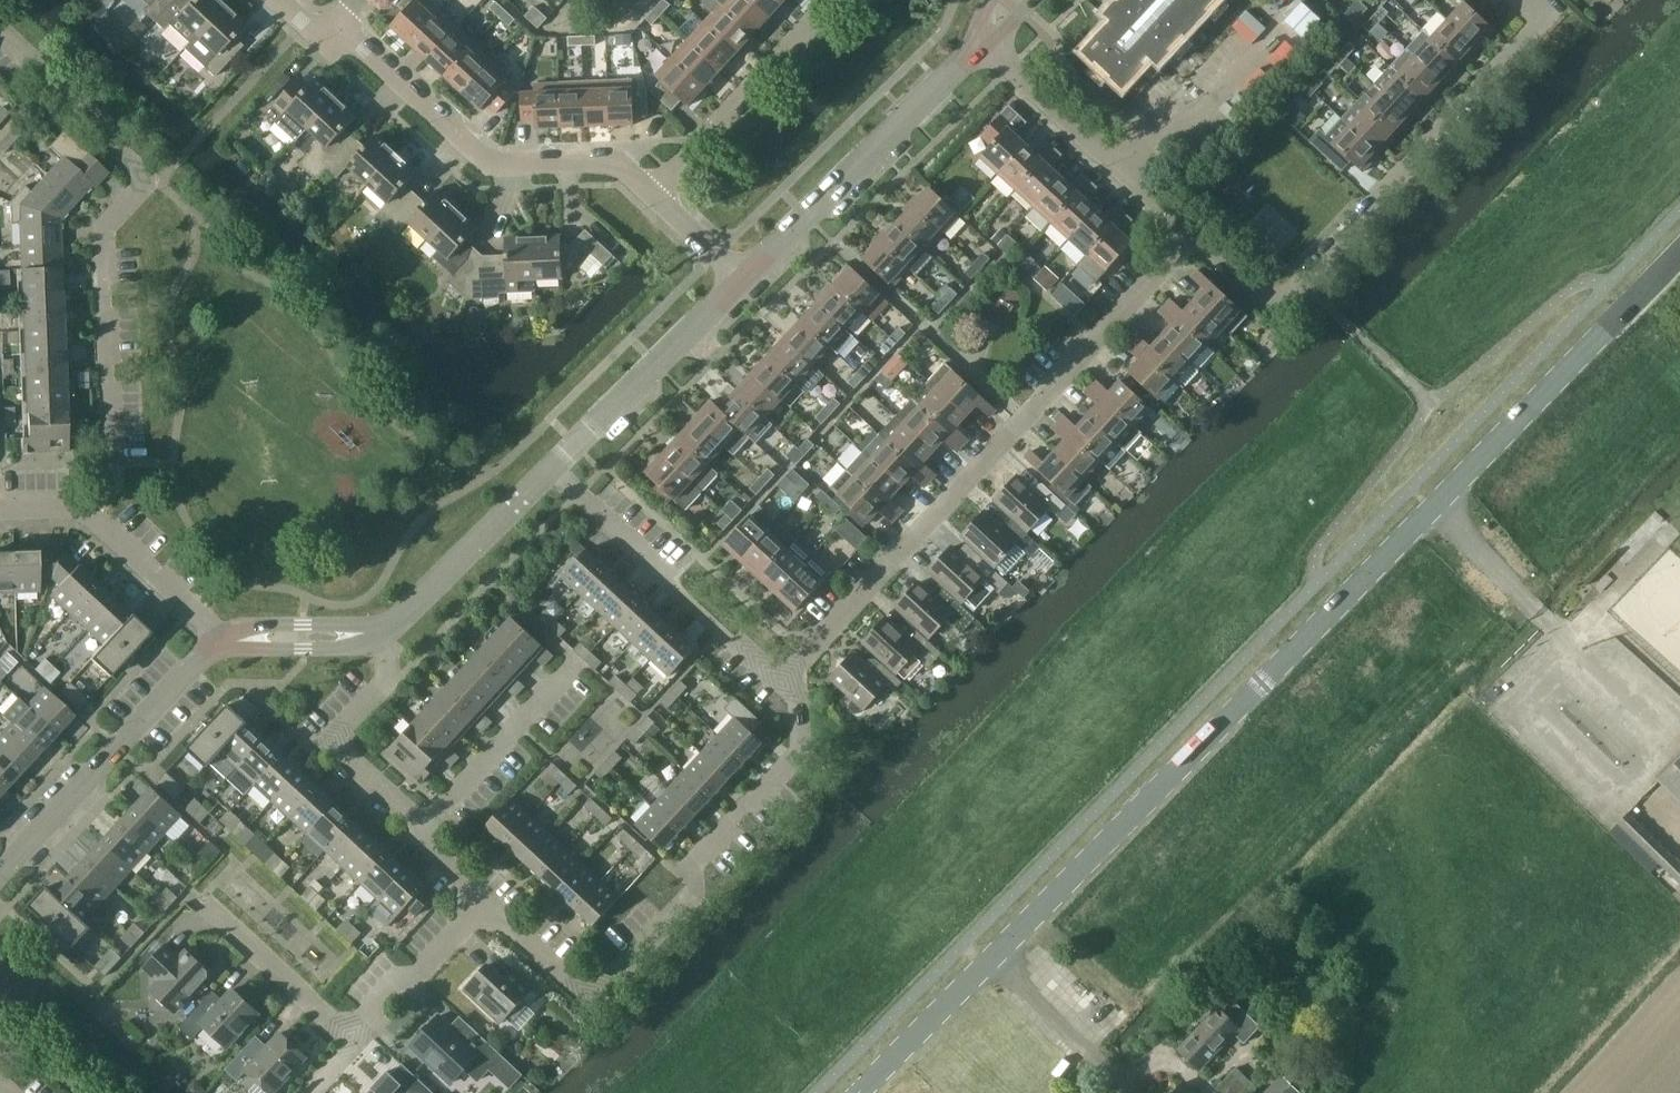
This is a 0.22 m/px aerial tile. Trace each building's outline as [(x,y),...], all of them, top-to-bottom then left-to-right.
[(75,14),(89,27),(91,26),(104,12),(107,9),(96,0),(88,0),(75,14)] [(149,5),(143,11),(153,20),(172,0),(143,0),(149,5)] [(195,35),(224,4),(220,0),(190,0),(185,5),(180,0),(172,0),(153,20),(164,30),(169,24),(188,42),(195,35)] [(440,10),(429,0),(415,0),(392,26),(410,43),(440,10)] [(500,16),(506,9),(496,0),(490,7),(500,16)] [(662,14),(670,5),(666,0),(662,0),(655,8),(662,14)] [(712,14),(705,21),(739,51),(755,34),(727,8),(728,8),(720,0),(705,0),(702,4),(712,14)] [(728,8),(727,8),(755,34),(771,16),(753,0),(735,0),(728,8)] [(771,16),(786,0),(753,0),(771,16)] [(1083,51),(1124,89),(1145,66),(1142,63),(1150,55),(1159,64),(1218,0),(1117,0),(1105,13),(1112,20),(1105,27),(1083,51)] [(1350,7),(1344,13),(1355,23),(1368,8),(1359,0),(1356,0),(1350,7)] [(1495,29),(1465,2),(1448,20),(1478,47),(1495,29)] [(214,76),(236,52),(226,43),(245,23),(224,4),(195,35),(215,55),(204,67),(214,76)] [(526,15),(539,27),(548,17),(535,5),(526,15)] [(1373,16),(1379,22),(1388,13),(1382,7),(1373,16)] [(662,14),(655,8),(646,17),(653,24),(662,14)] [(506,9),(500,16),(510,25),(516,19),(506,9)] [(440,10),(410,43),(427,59),(453,32),(453,33),(458,27),(440,10)] [(104,12),(91,26),(108,43),(121,29),(104,12)] [(1478,47),(1448,20),(1441,13),(1424,31),(1462,65),(1478,47)] [(1379,22),(1373,16),(1364,26),(1370,32),(1379,22)] [(689,39),(722,69),(739,51),(705,21),(689,39)] [(1462,65),(1424,31),(1408,49),(1415,56),(1445,83),(1462,65)] [(445,75),(470,48),(453,33),(453,32),(427,59),(445,75)] [(631,34),(616,35),(617,45),(632,44),(631,34)] [(582,36),(583,45),(596,45),(595,35),(582,36)] [(583,45),(582,36),(569,37),(569,46),(583,45)] [(722,69),(689,39),(672,56),(706,87),(722,69)] [(1341,50),(1347,56),(1356,47),(1350,41),(1341,50)] [(475,43),(470,48),(445,75),(463,91),(493,59),(475,43)] [(1347,56),(1341,50),(1331,60),(1338,66),(1347,56)] [(706,87),(672,56),(656,75),(661,80),(652,90),(673,110),(682,99),(688,105),(706,87)] [(1415,56),(1399,73),(1428,101),(1445,83),(1415,56)] [(517,91),(507,82),(512,77),(493,59),(463,91),(481,108),(487,102),(497,112),(517,91)] [(1428,101),(1399,73),(1392,66),(1376,84),(1412,118),(1428,101)] [(1308,86),(1314,92),(1324,82),(1317,76),(1308,86)] [(267,112),(277,122),(296,140),(308,128),(337,96),(317,78),(299,97),(289,88),(267,112)] [(608,81),(610,125),(635,124),(634,116),(648,116),(647,87),(633,88),(633,80),(608,81)] [(584,82),(586,126),(610,125),(608,81),(584,82)] [(561,83),(563,127),(586,126),(584,82),(561,83)] [(563,127),(561,83),(535,84),(535,92),(521,93),(522,121),(536,120),(536,128),(563,127)] [(1359,101),(1396,136),(1412,118),(1376,84),(1359,101)] [(1314,92),(1308,86),(1299,96),(1305,102),(1314,92)] [(337,96),(308,128),(322,141),(300,164),(317,179),(327,169),(349,145),(339,136),(358,116),(337,96)] [(1396,136),(1359,101),(1343,119),(1379,153),(1396,136)] [(9,112),(3,106),(0,109),(0,123),(9,112)] [(1002,112),(982,134),(992,144),(981,156),(1000,173),(1027,144),(1017,135),(1028,122),(1020,114),(1013,122),(1002,112)] [(1379,153),(1343,119),(1329,135),(1324,130),(1320,130),(1310,140),(1343,171),(1352,161),(1363,171),(1379,153)] [(15,126),(6,136),(13,143),(23,133),(15,126)] [(65,130),(55,140),(50,147),(62,158),(47,175),(75,202),(91,184),(94,187),(109,171),(65,130)] [(349,145),(327,169),(338,178),(349,166),(369,185),(398,154),(378,134),(359,154),(349,145)] [(6,136),(0,143),(0,151),(4,154),(13,143),(6,136)] [(1027,144),(1000,173),(1018,189),(1056,148),(1049,141),(1037,153),(1027,144)] [(1036,206),(1063,177),(1052,167),(1064,154),(1056,148),(1018,189),(1036,206)] [(388,225),(410,201),(400,191),(418,172),(398,154),(369,185),(389,203),(378,215),(388,225)] [(244,157),(237,165),(247,174),(254,166),(244,157)] [(1053,222),(1091,180),(1085,174),(1073,186),(1063,177),(1036,206),(1053,222)] [(10,201),(61,218),(75,202),(47,175),(31,192),(24,185),(10,201)] [(1071,238),(1098,209),(1088,199),(1099,187),(1091,180),(1053,222),(1071,238)] [(948,204),(960,215),(961,215),(977,197),(965,186),(948,204)] [(948,204),(931,188),(915,205),(944,232),(960,215),(948,204)] [(429,240),(458,208),(438,190),(420,210),(410,201),(388,225),(398,234),(410,222),(429,240)] [(61,218),(10,201),(11,222),(21,222),(21,236),(61,235),(61,218)] [(899,223),(928,250),(944,232),(915,205),(899,223)] [(1089,255),(1127,214),(1120,207),(1109,219),(1098,209),(1071,238),(1089,255)] [(434,257),(454,275),(448,281),(468,299),(481,265),(480,265),(461,247),(479,228),(458,208),(429,240),(440,250),(434,257)] [(1097,282),(1107,271),(1134,242),(1123,232),(1134,220),(1127,214),(1089,255),(1079,265),(1097,282)] [(928,250),(899,223),(882,241),(911,267),(928,250)] [(1002,229),(992,239),(998,244),(1008,234),(1002,229)] [(604,264),(613,254),(589,232),(572,251),(569,247),(562,248),(561,236),(534,237),(535,280),(563,279),(563,268),(570,259),(578,267),(591,253),(604,264)] [(1009,234),(999,246),(1002,248),(1007,253),(1008,252),(1017,242),(1009,234)] [(61,235),(21,236),(22,256),(62,255),(61,235)] [(481,265),(468,299),(494,298),(494,281),(535,280),(534,237),(505,238),(506,264),(481,265)] [(865,260),(894,286),(911,267),(882,241),(865,260)] [(977,263),(983,268),(991,259),(985,254),(977,263)] [(62,255),(22,256),(29,438),(23,438),(23,453),(69,451),(62,255)] [(1028,269),(1027,270),(1033,277),(1034,276),(1042,268),(1035,261),(1028,269)] [(983,268),(977,263),(968,273),(973,278),(983,268)] [(1042,268),(1034,276),(1050,290),(1061,278),(1046,264),(1042,268)] [(880,293),(851,267),(835,284),(864,311),(880,293)] [(1242,310),(1199,270),(1193,276),(1206,288),(1196,300),(1232,334),(1249,316),(1242,310)] [(1063,283),(1052,295),(1059,301),(1070,289),(1063,283)] [(864,311),(835,284),(819,302),(848,329),(864,311)] [(944,298),(950,304),(959,294),(953,288),(944,298)] [(950,304),(944,298),(934,308),(940,314),(950,304)] [(1225,328),(1232,334),(1196,300),(1186,311),(1172,299),(1166,306),(1209,345),(1225,328)] [(848,329),(819,302),(802,319),(831,346),(848,329)] [(1209,345),(1166,306),(1161,311),(1174,323),(1163,335),(1193,363),(1209,345)] [(786,337),(815,364),(831,346),(802,319),(786,337)] [(892,337),(898,342),(906,333),(900,327),(892,337)] [(921,330),(915,337),(921,343),(927,336),(921,330)] [(1274,330),(1268,337),(1275,344),(1282,337),(1274,330)] [(1200,369),(1193,363),(1163,335),(1153,346),(1140,334),(1134,341),(1177,381),(1183,387),(1200,369)] [(770,355),(799,381),(815,364),(786,337),(770,355)] [(898,342),(892,337),(883,346),(889,352),(898,342)] [(1177,381),(1134,341),(1128,347),(1141,359),(1130,371),(1160,399),(1177,381)] [(908,361),(899,353),(889,364),(898,373),(908,361)] [(753,373),(782,399),(799,381),(770,355),(753,373)] [(929,379),(968,416),(978,404),(991,416),(997,409),(946,362),(929,379)] [(874,368),(868,363),(859,372),(865,378),(874,368)] [(883,371),(876,379),(887,389),(894,382),(883,371)] [(851,382),(857,387),(865,378),(859,372),(851,382)] [(737,390),(766,417),(782,399),(753,373),(737,390)] [(913,397),(964,445),(970,438),(958,426),(968,416),(929,379),(913,397)] [(1092,386),(1135,426),(1153,408),(1122,379),(1112,391),(1098,379),(1092,386)] [(1142,433),(1135,426),(1092,386),(1086,392),(1100,404),(1089,415),(1119,444),(1126,450),(1142,433)] [(721,410),(742,427),(741,428),(749,435),(750,434),(758,441),(774,424),(766,417),(737,390),(721,407),(721,410)] [(896,415),(935,451),(945,440),(958,452),(964,445),(913,397),(896,415)] [(842,404),(836,398),(827,407),(833,413),(842,404)] [(751,437),(749,435),(741,428),(742,427),(721,410),(721,407),(713,400),(696,418),(725,445),(735,454),(751,437)] [(818,417),(824,422),(833,413),(827,407),(818,417)] [(880,433),(931,480),(938,474),(925,462),(935,451),(896,415),(880,433)] [(1119,444),(1089,415),(1079,427),(1066,415),(1059,421),(1102,462),(1119,444)] [(700,456),(709,463),(725,445),(696,418),(679,436),(700,456)] [(1102,462),(1059,421),(1053,428),(1066,440),(1056,451),(1086,479),(1102,462)] [(863,450),(902,487),(913,475),(926,487),(931,480),(880,433),(863,450)] [(663,454),(703,491),(719,474),(708,464),(709,463),(700,456),(679,436),(663,454)] [(809,439),(800,449),(807,455),(815,445),(809,439)] [(807,455),(800,449),(796,445),(787,454),(798,464),(807,455)] [(847,468),(898,516),(905,509),(892,497),(902,487),(863,450),(847,468)] [(1094,486),(1086,479),(1056,451),(1046,462),(1033,450),(1027,457),(1077,504),(1094,486)] [(645,473),(685,510),(703,491),(663,454),(645,473)] [(830,486),(839,494),(869,522),(879,511),(892,523),(898,516),(847,468),(830,486)] [(776,475),(770,469),(761,479),(768,485),(776,475)] [(804,478),(794,469),(788,475),(798,484),(804,478)] [(1058,515),(1067,505),(1049,488),(1046,486),(1038,494),(1018,476),(997,499),(1031,530),(1051,508),(1058,515)] [(753,488),(759,494),(768,485),(761,479),(753,488)] [(1053,483),(1049,488),(1067,505),(1077,514),(1081,510),(1076,505),(1053,483)] [(818,496),(828,504),(833,498),(824,489),(818,496)] [(843,507),(833,498),(828,504),(837,513),(843,507)] [(728,514),(734,519),(743,509),(732,499),(723,510),(727,514),(728,514)] [(1640,541),(1675,574),(1679,569),(1679,499),(1640,541)] [(1067,505),(1058,515),(1065,521),(1071,520),(1077,514),(1067,505)] [(751,515),(724,544),(742,561),(778,522),(760,506),(751,516),(751,515)] [(1032,557),(1042,547),(1014,521),(1005,530),(985,512),(964,534),(1007,574),(1028,553),(1032,557)] [(728,514),(727,514),(719,524),(725,529),(734,519),(728,514)] [(778,522),(742,561),(760,577),(787,548),(787,549),(796,539),(778,522)] [(863,545),(869,538),(860,529),(854,536),(863,545)] [(579,542),(571,550),(580,558),(587,550),(579,542)] [(980,606),(996,589),(1000,592),(1008,582),(980,556),(972,565),(952,547),(931,569),(965,600),(969,596),(980,606)] [(804,565),(787,549),(787,548),(760,577),(778,594),(804,565)] [(581,592),(606,566),(588,549),(587,550),(580,558),(563,576),(581,592)] [(14,556),(16,594),(41,593),(41,578),(51,578),(61,550),(24,552),(24,555),(14,556)] [(61,550),(51,578),(52,578),(60,586),(51,596),(70,613),(95,586),(88,579),(90,577),(62,550),(61,550)] [(16,594),(14,556),(4,556),(4,553),(0,553),(0,594),(16,594)] [(804,565),(778,594),(796,611),(823,582),(804,565)] [(606,566),(581,592),(599,609),(624,582),(606,566)] [(1019,580),(1013,587),(1018,592),(1025,598),(1031,591),(1019,580)] [(624,582),(599,609),(617,625),(642,599),(624,582)] [(898,605),(932,636),(952,614),(967,627),(976,617),(947,591),(939,601),(919,583),(898,605)] [(95,586),(70,613),(87,629),(115,600),(104,589),(102,592),(95,586)] [(642,599),(617,625),(635,642),(659,615),(642,599)] [(115,600),(87,629),(104,645),(105,646),(131,618),(129,617),(123,611),(125,609),(115,600)] [(550,627),(557,620),(546,610),(540,617),(550,627)] [(110,678),(118,669),(124,663),(127,666),(135,658),(131,655),(151,633),(132,615),(129,617),(131,618),(105,646),(104,645),(90,659),(110,678)] [(659,615),(635,642),(652,658),(677,632),(659,615)] [(425,766),(427,768),(540,644),(511,618),(398,742),(402,745),(406,749),(410,752),(414,756),(418,759),(422,763),(425,766)] [(865,641),(899,672),(906,679),(922,661),(929,668),(943,652),(914,627),(906,636),(886,618),(865,641)] [(557,620),(550,627),(560,637),(567,629),(557,620)] [(677,632),(652,658),(670,675),(695,649),(677,632)] [(585,659),(592,652),(581,642),(575,649),(585,659)] [(34,649),(29,655),(32,659),(38,653),(34,649)] [(542,655),(549,661),(554,656),(547,649),(542,655)] [(592,652),(585,659),(595,669),(602,662),(592,652)] [(893,692),(903,682),(881,663),(873,672),(853,654),(832,677),(855,698),(850,704),(850,710),(853,713),(859,712),(864,708),(866,707),(886,686),(893,692)] [(544,666),(549,661),(542,655),(537,660),(544,666)] [(44,677),(53,666),(45,659),(36,669),(44,677)] [(53,666),(44,677),(51,683),(60,673),(53,666)] [(620,692),(627,685),(616,675),(610,682),(620,692)] [(671,691),(679,698),(689,687),(681,680),(671,691)] [(79,681),(74,686),(80,691),(84,686),(79,681)] [(518,681),(514,686),(520,692),(525,687),(518,681)] [(79,710),(89,700),(70,683),(61,693),(79,710)] [(627,685),(620,692),(631,701),(637,694),(627,685)] [(516,697),(520,692),(514,686),(509,691),(516,697)] [(74,715),(45,687),(28,706),(57,733),(67,723),(65,721),(70,715),(73,717),(74,715)] [(679,698),(671,691),(661,702),(669,709),(679,698)] [(719,735),(746,760),(763,742),(752,732),(762,721),(736,697),(726,708),(735,717),(719,735)] [(201,735),(195,742),(188,750),(207,768),(212,763),(221,753),(220,752),(245,724),(247,725),(249,723),(229,705),(209,727),(206,723),(198,732),(201,735)] [(57,733),(28,706),(11,724),(39,749),(45,742),(47,744),(57,733)] [(486,716),(481,721),(488,727),(493,722),(486,716)] [(638,726),(646,733),(656,723),(648,716),(638,726)] [(484,732),(488,727),(481,721),(477,726),(484,732)] [(11,724),(0,736),(0,746),(25,769),(34,759),(32,756),(39,749),(11,724)] [(229,779),(266,738),(255,729),(253,731),(247,725),(245,724),(220,752),(221,753),(212,763),(229,779)] [(646,733),(638,726),(629,737),(636,744),(646,733)] [(703,753),(730,778),(746,760),(719,735),(703,753)] [(246,794),(255,784),(281,757),(274,750),(276,748),(266,738),(229,779),(246,794)] [(388,752),(392,756),(402,745),(398,742),(388,752)] [(406,749),(402,745),(392,756),(396,760),(406,749)] [(0,746),(0,779),(6,784),(12,778),(15,780),(25,769),(0,746)] [(396,760),(400,763),(410,752),(406,749),(396,760)] [(454,751),(449,756),(456,762),(460,757),(454,751)] [(606,762),(614,769),(623,758),(615,751),(606,762)] [(410,752),(400,763),(404,767),(414,756),(410,752)] [(686,770),(714,796),(730,778),(703,753),(686,770)] [(418,759),(414,756),(404,767),(408,770),(418,759)] [(451,768),(456,762),(449,756),(444,762),(451,768)] [(281,757),(255,784),(273,801),(301,771),(290,761),(288,764),(281,757)] [(422,763),(418,759),(408,770),(412,774),(422,763)] [(1661,781),(1679,799),(1679,761),(1661,781)] [(614,769),(606,762),(596,772),(604,779),(614,769)] [(422,763),(412,774),(415,777),(425,766),(422,763)] [(561,783),(567,776),(557,766),(550,773),(561,783)] [(670,788),(697,813),(714,796),(686,770),(670,788)] [(301,771),(273,801),(290,817),(316,790),(309,783),(311,781),(301,771)] [(168,792),(177,781),(168,772),(158,783),(168,792)] [(567,776),(561,783),(571,793),(578,786),(567,776)] [(177,781),(168,792),(176,799),(186,789),(177,781)] [(183,815),(153,788),(152,789),(154,791),(148,798),(145,796),(136,806),(166,834),(183,815)] [(654,806),(681,831),(697,813),(670,788),(654,806)] [(316,790),(290,817),(308,834),(336,804),(325,794),(323,796),(316,790)] [(596,815),(603,808),(592,798),(586,805),(596,815)] [(194,816),(203,806),(196,799),(186,809),(194,816)] [(505,843),(531,816),(513,799),(487,826),(505,843)] [(336,804),(308,834),(326,850),(352,823),(344,816),(346,814),(336,804)] [(122,826),(149,852),(166,834),(136,806),(126,817),(129,819),(122,826)] [(203,806),(194,816),(201,823),(211,813),(203,806)] [(681,831),(654,806),(637,824),(664,849),(681,831)] [(603,808),(596,815),(606,825),(613,818),(603,808)] [(1679,881),(1679,862),(1630,814),(1621,823),(1679,881)] [(523,859),(548,832),(531,816),(505,843),(523,859)] [(207,829),(216,838),(226,828),(217,819),(207,829)] [(231,832),(238,838),(248,827),(241,821),(231,832)] [(352,823),(326,850),(344,867),(372,837),(361,827),(359,830),(352,823)] [(104,841),(133,869),(149,852),(122,826),(116,833),(113,831),(104,841)] [(238,838),(246,845),(256,835),(248,827),(238,838)] [(621,838),(631,848),(638,841),(627,831),(621,838)] [(540,875),(566,848),(548,832),(523,859),(540,875)] [(372,837),(344,867),(361,883),(387,856),(380,849),(382,846),(372,837)] [(90,861),(117,887),(133,869),(104,841),(94,852),(96,854),(90,861)] [(642,858),(648,851),(638,841),(631,848),(642,858)] [(558,892),(583,865),(566,848),(540,875),(558,892)] [(194,860),(204,870),(211,863),(200,853),(194,860)] [(273,871),(283,860),(277,854),(267,864),(273,871)] [(387,856),(361,883),(379,900),(407,870),(396,860),(394,862),(387,856)] [(204,870),(194,860),(187,867),(198,877),(204,870)] [(283,860),(273,871),(281,878),(291,868),(283,860)] [(117,887),(90,861),(83,869),(81,867),(71,877),(101,905),(117,887)] [(576,908),(601,881),(583,865),(558,892),(576,908)] [(407,870),(379,900),(397,917),(407,906),(417,915),(435,896),(424,886),(422,888),(415,881),(417,879),(407,870)] [(101,905),(71,877),(62,888),(64,890),(58,896),(57,897),(84,922),(85,921),(101,905)] [(601,881),(576,908),(593,925),(619,898),(601,881)] [(60,934),(65,939),(75,947),(92,928),(85,921),(84,922),(57,897),(58,896),(48,887),(30,906),(52,927),(49,931),(57,938),(60,934)] [(309,903),(319,893),(312,887),(302,897),(309,903)] [(161,896),(171,905),(178,897),(168,888),(161,896)] [(319,893),(309,903),(317,911),(327,901),(319,893)] [(171,905),(161,896),(155,903),(165,912),(171,905)] [(344,936),(354,926),(347,919),(337,930),(344,936)] [(129,931),(139,940),(146,933),(135,923),(129,931)] [(354,926),(344,936),(352,944),(362,934),(354,926)] [(139,940),(129,931),(122,939),(132,948),(139,940)] [(178,1011),(209,977),(208,970),(187,951),(181,957),(167,944),(146,967),(160,980),(152,988),(159,994),(159,999),(166,1005),(170,1004),(178,1011)] [(112,949),(96,967),(106,977),(123,958),(112,949)] [(529,1005),(541,991),(515,967),(503,980),(487,965),(466,988),(504,1022),(524,1001),(529,1005)] [(228,1047),(260,1013),(235,989),(219,1005),(210,996),(181,1027),(193,1039),(206,1026),(228,1047)] [(1246,1043),(1262,1026),(1232,998),(1220,1010),(1219,1009),(1180,1049),(1202,1069),(1236,1033),(1246,1043)] [(485,1059),(496,1047),(469,1022),(459,1033),(440,1015),(416,1042),(428,1052),(425,1056),(454,1082),(479,1054),(485,1059)] [(308,1057),(282,1033),(263,1053),(251,1043),(227,1069),(239,1080),(248,1070),(273,1092),(275,1092),(308,1057)] [(409,1067),(398,1079),(389,1070),(368,1092),(437,1092),(409,1067)] [(1233,1067),(1216,1086),(1223,1092),(1251,1092),(1255,1088),(1233,1067)] [(1266,1092),(1299,1092),(1282,1077),(1266,1092)] [(184,1090),(187,1092),(203,1092),(206,1090),(197,1081),(192,1081),(184,1090)] [(1186,1083),(1176,1092),(1197,1092),(1186,1083)]
